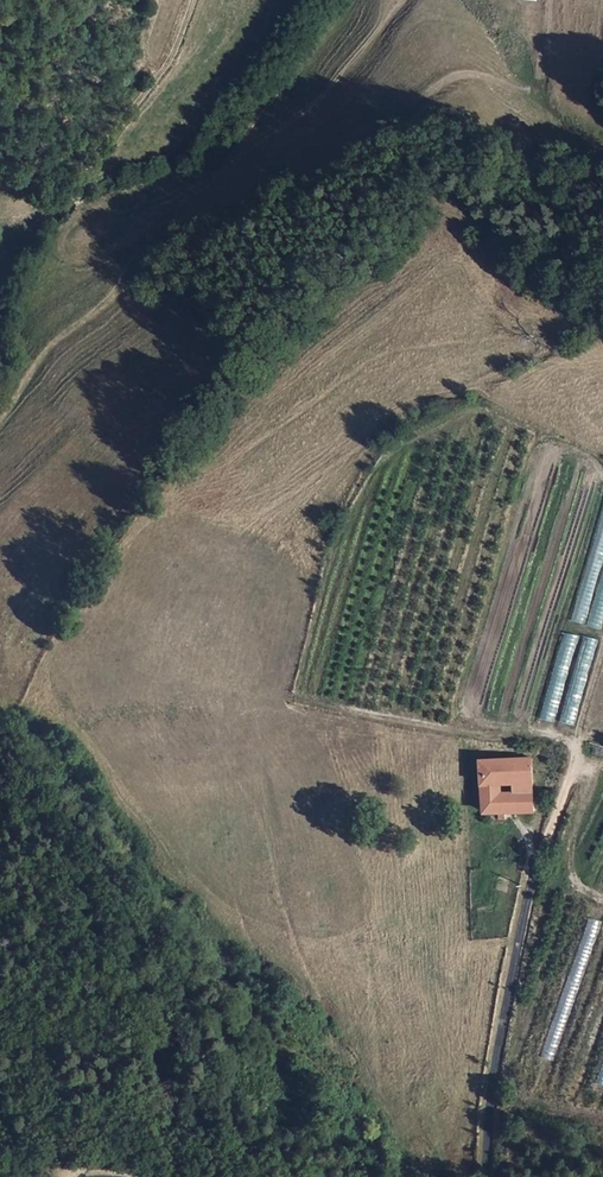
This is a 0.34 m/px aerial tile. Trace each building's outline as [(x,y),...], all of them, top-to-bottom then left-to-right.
[(503,774),(514,774),(516,811),(532,810),(531,756),(481,757),(482,783),(502,782),(503,774)] [(483,812),(516,811),(514,774),(503,774),(502,782),(482,783),(483,812)]
